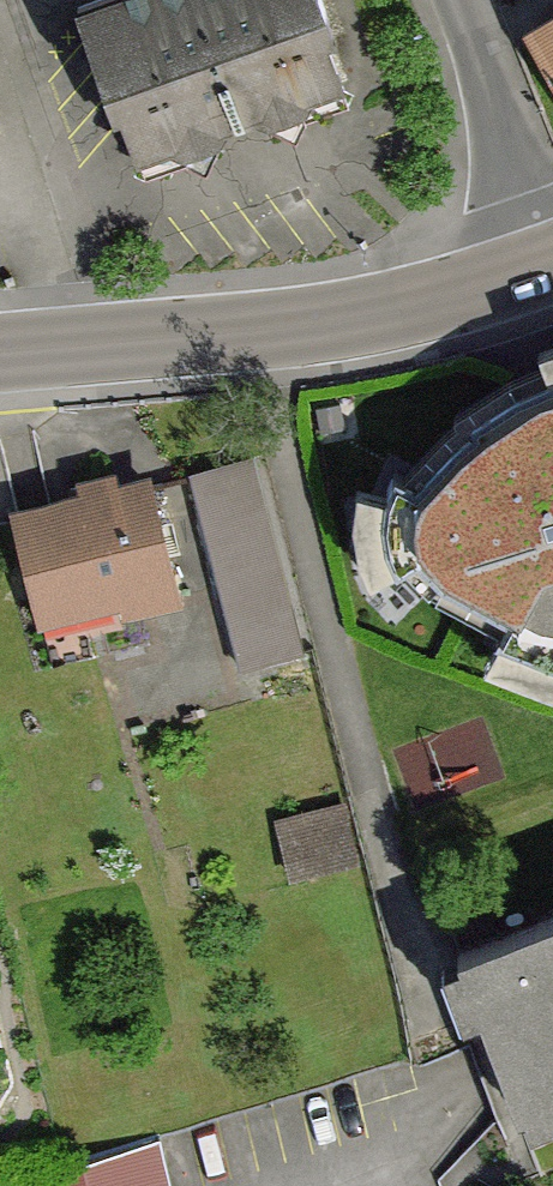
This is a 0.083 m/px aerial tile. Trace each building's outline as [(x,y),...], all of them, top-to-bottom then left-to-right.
[(88,2),(140,151),(342,81),(314,0),(94,0),(88,2)] [(552,120),(552,23),(510,50),(552,120)] [(517,392),(472,421),(474,427),(455,443),(417,482),(396,472),(386,495),(383,520),(386,546),(397,569),(417,557),(440,581),(508,617),(497,638),(552,660),(552,378),(517,392)] [(241,667),(302,651),(252,460),(192,476),(241,667)] [(126,610),(177,597),(150,486),(116,494),(112,479),(84,486),(87,501),(16,519),(40,616),(122,596),(126,610)] [(459,954),(462,960),(445,966),(465,1021),(482,1014),(520,1111),(552,1098),(552,918),(459,954)] [(160,1137),(5,1185),(172,1185),(160,1137)]
